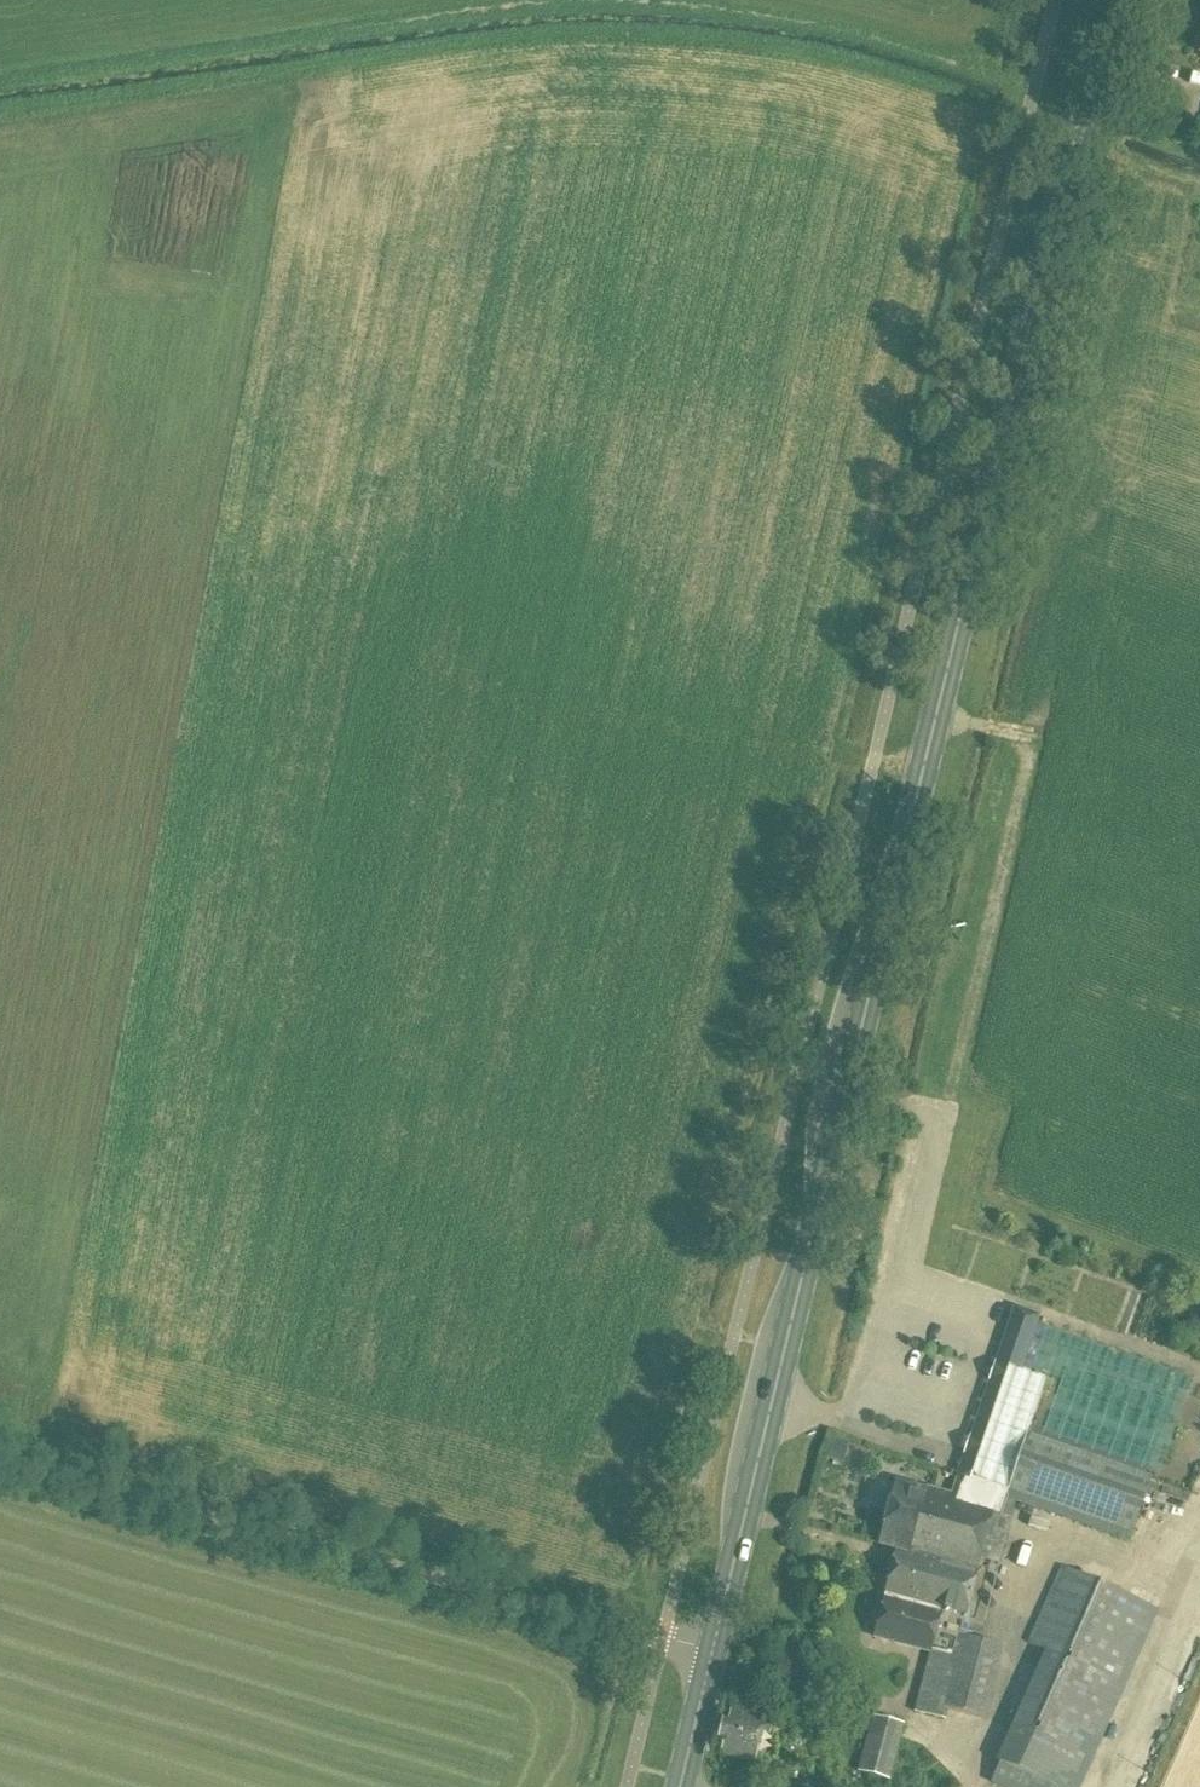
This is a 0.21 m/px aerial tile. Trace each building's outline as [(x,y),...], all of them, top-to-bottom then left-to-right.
[(880,1598),(881,1599),(961,1620),(977,1559),(1000,1564),(1013,1518),(1001,1514),(1009,1491),(1129,1532),(1148,1478),(1026,1436),(1030,1426),(1046,1378),(1006,1364),(967,1479),(962,1477),(955,1499),(893,1481),(876,1544),(893,1549),(880,1598)] [(1012,1570),(1023,1573),(1028,1552),(1017,1549),(1012,1570)] [(1096,1754),(1094,1753),(1159,1610),(1060,1565),(1027,1643),(1044,1651),(996,1761),(999,1762),(990,1783),(999,1786),(1028,1786),(1032,1777),(1056,1786),(1078,1786),(1080,1782),(1083,1783),(1096,1754)] [(973,1623),(961,1620),(881,1599),(871,1636),(927,1652),(911,1712),(940,1720),(943,1709),(979,1719),(998,1648),(969,1640),(973,1623)] [(766,1734),(770,1718),(728,1708),(725,1723),(720,1721),(716,1737),(721,1739),(717,1754),(753,1763),(760,1733),(766,1734)] [(890,1779),(904,1722),(872,1714),(858,1771),(890,1779)] [(846,1786),(826,1779),(822,1786),(846,1786)]
